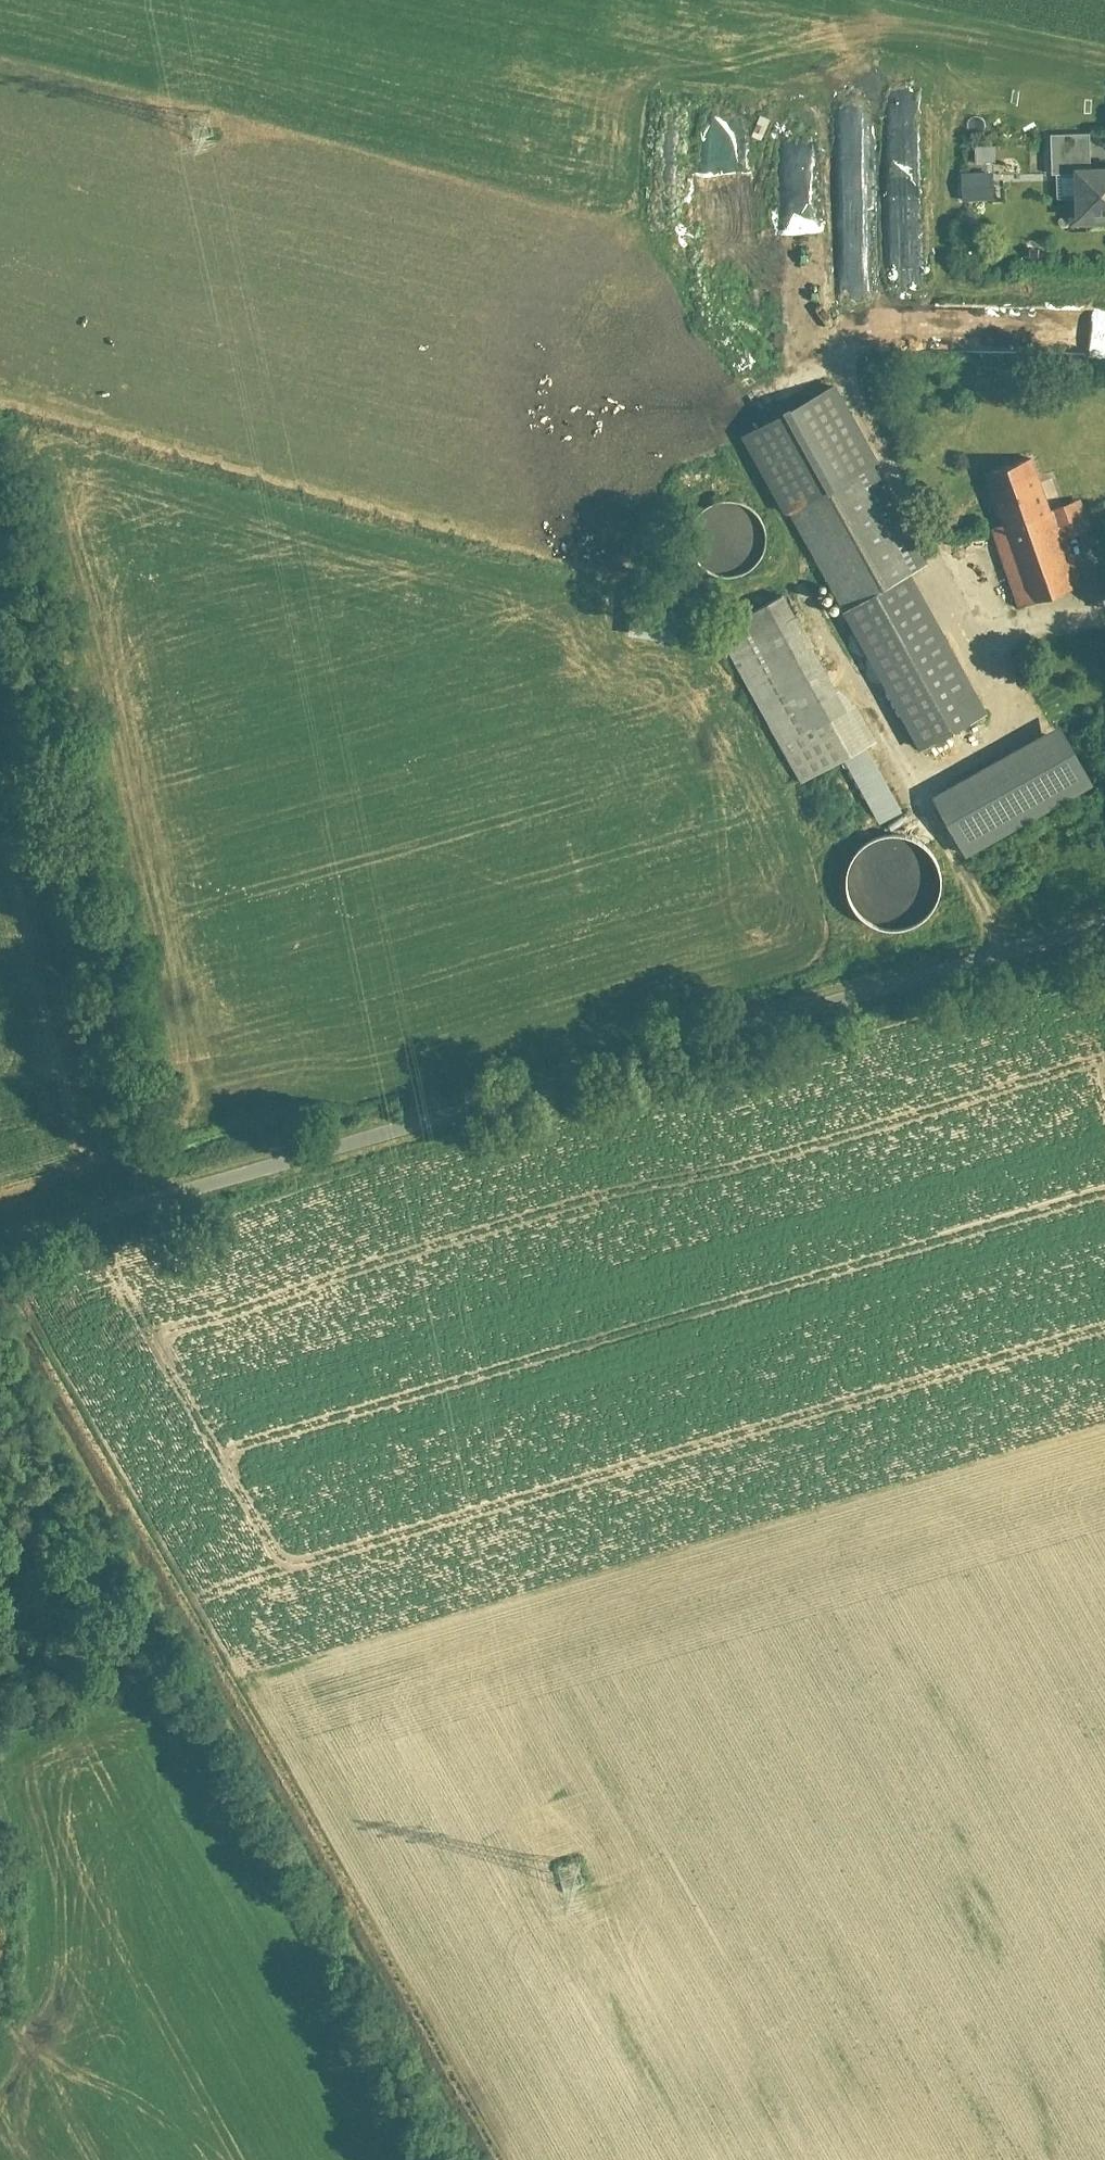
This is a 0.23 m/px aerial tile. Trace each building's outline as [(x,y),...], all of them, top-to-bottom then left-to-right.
[(1104,228),(1104,171),(1098,171),(1097,137),(1045,138),(1046,185),(1089,184),(1089,205),(1070,205),(1071,229),(1104,228)] [(917,753),(984,717),(908,576),(926,565),(874,472),(882,467),(837,387),(735,443),(779,522),(786,519),(917,753)] [(1059,515),(1040,463),(992,480),(1011,531),(994,537),(1024,619),(1093,593),(1076,546),(1100,538),(1087,504),(1059,515)] [(762,523),(754,513),(743,506),(730,502),(717,503),(704,509),(694,517),(687,529),(685,543),(687,557),(693,569),(703,579),(716,584),(731,585),(744,581),(756,573),(764,562),(768,549),(767,536),(762,523)] [(716,618),(806,788),(877,750),(787,581),(716,618)] [(1090,789),(1056,728),(929,799),(964,860),(1090,789)]
